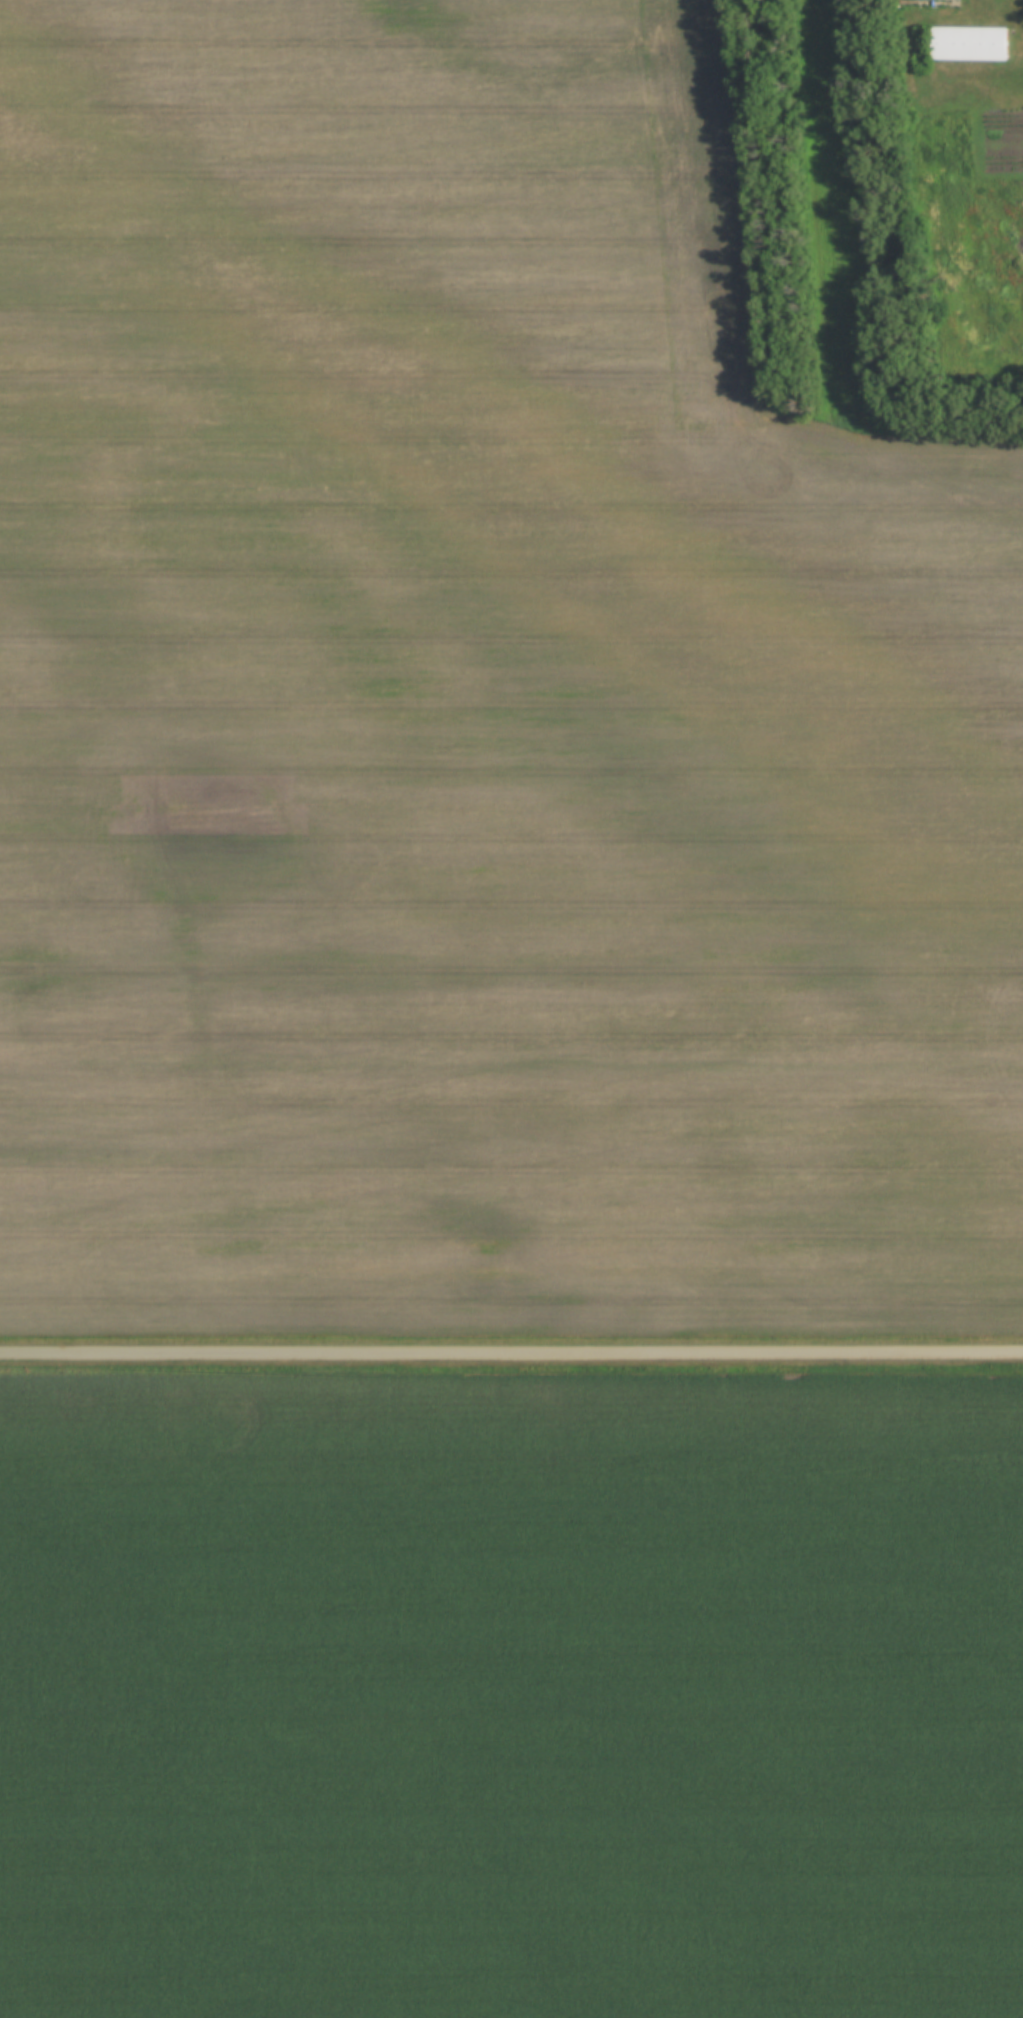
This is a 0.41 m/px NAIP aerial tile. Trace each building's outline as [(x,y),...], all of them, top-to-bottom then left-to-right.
[(1009,30),(932,30),(932,63),(1009,63),(1009,30)]
